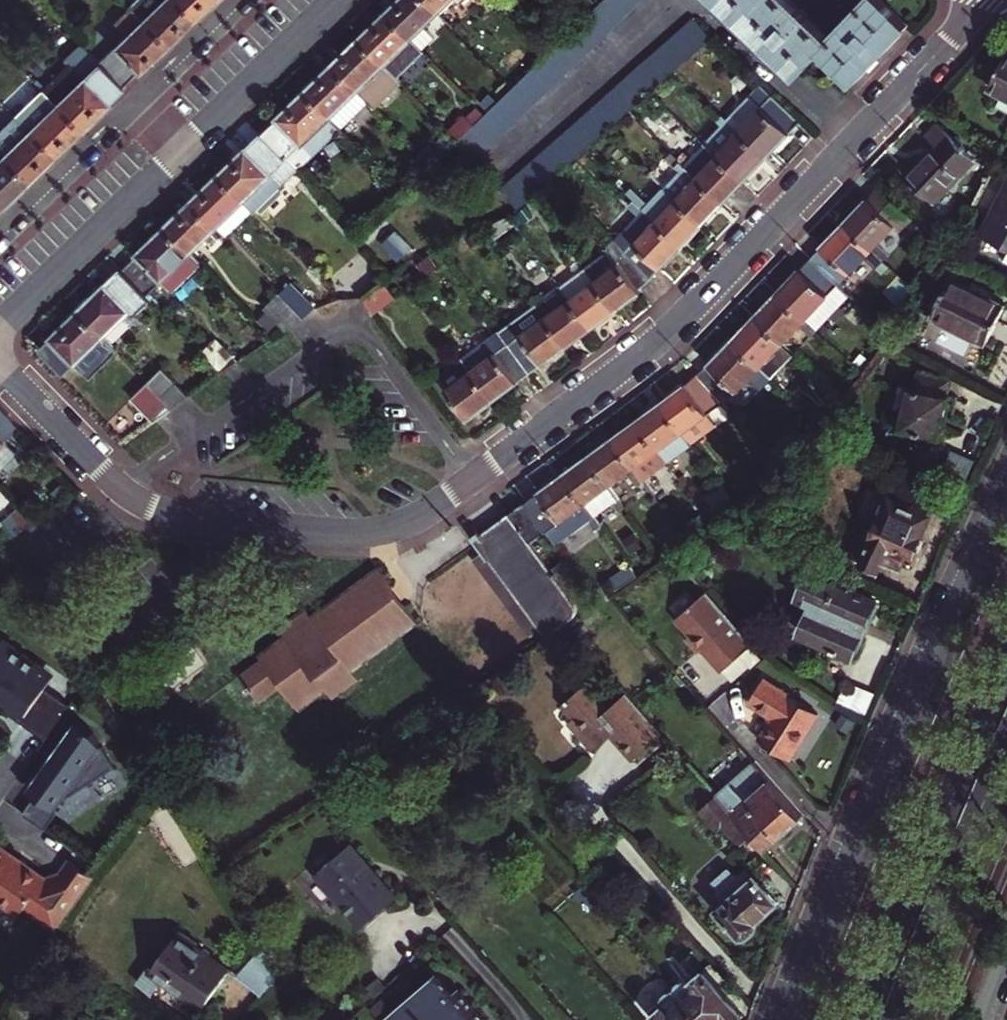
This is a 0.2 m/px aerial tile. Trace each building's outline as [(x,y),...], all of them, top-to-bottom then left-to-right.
[(194,20),(175,0),(135,0),(129,6),(143,21),(167,46),(194,20)] [(194,20),(215,0),(175,0),(194,20)] [(441,16),(426,0),(404,0),(388,15),(414,42),(441,16)] [(441,16),(457,0),(426,0),(441,16)] [(595,10),(593,12),(585,20),(576,29),(567,39),(557,48),(548,57),(538,68),(529,77),(524,82),(519,87),(515,91),(510,97),(501,106),(491,115),(489,118),(481,126),(478,129),(472,135),(462,145),(460,147),(477,166),(489,154),(498,144),(509,134),(518,125),(528,115),(534,108),(537,105),(547,96),(556,87),(565,77),(575,67),(585,58),(594,48),(598,44),(603,39),(612,30),(621,21),(632,10),(641,1),(642,0),(605,0),(604,1),(595,10)] [(800,74),(822,50),(855,82),(894,41),(908,25),(881,0),(870,0),(833,38),(791,0),(721,0),(800,74)] [(419,47),(414,42),(388,15),(361,42),(387,67),(398,79),(425,53),(419,47)] [(139,74),(163,50),(167,46),(143,21),(99,63),(123,87),(138,73),(139,74)] [(503,194),(521,214),(523,213),(533,204),(537,201),(543,195),(546,193),(553,187),(561,179),(562,178),(573,168),(582,159),(586,156),(593,149),(604,139),(608,135),(612,131),(622,122),(630,115),(632,113),(641,104),(644,102),(652,94),(661,86),(672,76),(675,73),(681,67),(692,57),(702,49),(712,39),(694,21),(684,30),(675,38),(673,40),(664,48),(654,57),(644,66),(634,75),(624,84),(615,93),(604,102),(595,111),(587,118),(585,119),(574,129),(564,139),(554,148),(544,157),(535,166),(524,175),(515,184),(503,194)] [(398,79),(387,67),(361,42),(334,67),(360,93),(371,104),(378,111),(404,85),(398,79)] [(107,102),(123,87),(99,63),(81,43),(64,59),(69,63),(42,89),(81,130),(108,103),(107,102)] [(990,90),(1004,97),(999,107),(1006,111),(1006,56),(990,90)] [(360,93),(334,67),(308,93),(344,130),(371,104),(360,93)] [(727,122),(767,159),(800,124),(768,93),(760,85),(727,122)] [(53,157),(81,130),(42,89),(15,116),(53,157)] [(344,130),(308,93),(279,120),(281,121),(265,136),(283,154),(301,172),(344,130)] [(0,130),(0,155),(27,182),(28,181),(53,157),(15,116),(0,130)] [(722,126),(727,122),(721,116),(717,121),(722,126)] [(462,145),(472,135),(478,129),(467,117),(450,133),(462,145)] [(745,182),(767,159),(727,122),(722,126),(705,144),(709,148),(745,182)] [(934,204),(975,161),(939,126),(926,139),(937,149),(909,179),(934,204)] [(258,215),(301,172),(283,154),(265,136),(256,145),(250,149),(221,176),(257,214),(258,215)] [(745,182),(709,148),(705,144),(684,166),(725,204),(745,182)] [(27,182),(0,155),(0,208),(27,182)] [(704,226),(725,204),(684,166),(664,187),(670,194),(704,226)] [(257,214),(221,176),(193,203),(219,230),(227,238),(229,240),(257,214)] [(982,237),(1006,249),(1006,184),(982,237)] [(704,226),(670,194),(664,187),(644,210),(684,248),(704,226)] [(901,231),(912,219),(880,188),(868,201),(867,200),(845,224),(884,261),(890,256),(878,245),(897,226),(901,231)] [(192,256),(219,230),(193,203),(166,229),(192,256)] [(663,271),(684,248),(644,210),(638,215),(614,240),(624,251),(651,281),(661,270),(663,271)] [(494,226),(488,228),(498,241),(514,229),(507,220),(494,226)] [(823,249),(813,260),(840,286),(868,256),(879,267),(884,261),(845,224),(822,247),(823,249)] [(175,293),(203,267),(192,256),(166,229),(138,256),(139,257),(123,272),(141,290),(149,298),(164,282),(175,293)] [(651,281),(624,251),(614,240),(604,246),(618,265),(602,277),(593,265),(586,269),(617,312),(641,294),(639,291),(651,281)] [(802,271),(801,271),(778,295),(817,332),(822,327),(851,297),(840,286),(813,260),(802,271)] [(593,330),(617,312),(586,269),(581,274),(562,287),(571,300),(593,330)] [(140,316),(153,303),(149,298),(141,290),(123,272),(110,285),(109,285),(80,312),(106,339),(135,311),(140,316)] [(1005,304),(953,278),(934,316),(986,342),(1005,304)] [(362,300),(373,315),(393,300),(381,283),(362,300)] [(292,284),(282,295),(305,319),(306,318),(314,312),(317,310),(292,284)] [(537,305),(569,348),(593,330),(571,300),(562,287),(537,305)] [(267,309),(287,331),(295,326),(305,319),(282,295),(267,309)] [(778,295),(755,318),(783,344),(800,328),(811,338),(817,332),(778,295)] [(537,305),(499,333),(525,368),(531,376),(544,366),(544,367),(569,348),(537,305)] [(106,339),(80,312),(42,350),(67,376),(78,366),(93,381),(121,355),(106,339)] [(755,318),(732,342),(772,379),(778,373),(766,362),(783,344),(755,318)] [(462,360),(494,404),(519,385),(519,384),(531,376),(525,368),(499,333),(462,360)] [(213,342),(202,352),(223,373),(235,365),(213,342)] [(699,377),(724,406),(756,374),(767,385),(772,379),(732,342),(712,364),(713,365),(699,377)] [(457,367),(440,380),(470,422),(494,404),(462,360),(455,365),(457,367)] [(165,370),(149,384),(173,409),(191,397),(165,370)] [(685,386),(660,404),(692,446),(699,441),(691,430),(724,406),(699,377),(686,387),(685,386)] [(917,422),(955,437),(971,390),(940,379),(933,400),(926,398),(917,422)] [(133,398),(156,422),(173,409),(149,384),(133,398)] [(660,404),(636,422),(659,453),(668,465),(692,446),(660,404)] [(13,455),(2,443),(18,428),(0,410),(0,467),(13,455)] [(611,440),(642,482),(649,477),(641,466),(659,453),(636,422),(611,440)] [(611,440),(588,457),(611,488),(628,475),(636,486),(642,482),(611,440)] [(570,484),(595,518),(619,499),(618,498),(611,488),(588,457),(563,474),(570,484)] [(563,474),(526,502),(535,514),(549,533),(558,546),(595,518),(570,484),(563,474)] [(909,553),(916,556),(918,554),(921,553),(925,545),(923,540),(933,518),(890,499),(889,503),(884,504),(880,513),(883,517),(875,535),(869,533),(865,542),(858,539),(850,559),(837,553),(831,568),(874,587),(885,562),(902,569),(909,553)] [(533,545),(549,533),(535,514),(526,502),(475,540),(484,552),(476,558),(532,634),(540,629),(547,639),(551,636),(567,624),(577,616),(579,607),(558,578),(568,570),(563,562),(552,570),(533,545)] [(710,541),(698,549),(703,558),(716,550),(710,541)] [(258,655),(261,659),(240,674),(262,704),(285,687),(304,712),(331,692),(336,699),(361,681),(355,673),(420,624),(377,567),(312,616),(306,608),(280,628),(285,635),(258,655)] [(816,606),(804,634),(808,636),(809,641),(818,645),(823,643),(853,656),(855,652),(861,651),(865,641),(862,636),(869,620),(874,619),(878,609),(875,605),(877,600),(853,589),(852,592),(813,575),(802,600),(816,606)] [(724,613),(703,590),(672,618),(687,634),(684,637),(696,651),(700,648),(720,670),(750,643),(724,613)] [(46,741),(69,709),(61,704),(63,701),(47,689),(53,680),(38,670),(40,667),(8,644),(6,647),(2,644),(0,647),(0,697),(25,715),(20,722),(46,741)] [(772,748),(789,760),(818,714),(764,679),(749,702),(769,715),(774,718),(768,727),(759,740),(764,743),(763,746),(770,750),(772,748)] [(593,750),(611,734),(614,732),(637,758),(663,734),(632,699),(627,692),(608,709),(586,683),(566,701),(579,716),(574,720),(570,723),(593,750)] [(579,716),(566,701),(561,705),(574,720),(579,716)] [(763,723),(768,727),(774,718),(769,715),(763,723)] [(42,799),(37,795),(23,815),(45,831),(59,811),(57,809),(62,802),(115,768),(93,734),(77,723),(36,780),(45,794),(42,799)] [(634,760),(637,758),(614,732),(611,734),(634,760)] [(765,849),(801,816),(754,762),(716,794),(752,835),(763,847),(765,849)] [(752,835),(716,794),(700,808),(718,829),(722,825),(740,845),(752,835)] [(361,929),(396,898),(350,847),(315,877),(361,929)] [(56,934),(93,881),(69,864),(59,878),(43,882),(0,852),(0,907),(17,919),(23,911),(56,934)] [(736,874),(731,868),(714,881),(719,887),(721,895),(719,896),(750,932),(760,923),(758,921),(780,902),(758,877),(754,881),(745,871),(742,874),(736,874)] [(204,1007),(231,969),(197,945),(198,943),(181,931),(153,971),(149,968),(139,983),(154,994),(164,979),(204,1007)] [(283,975),(266,948),(243,978),(266,994),(283,975)] [(702,1019),(739,1019),(742,1017),(704,972),(692,983),(698,991),(686,1002),(702,1019)] [(439,976),(392,1018),(393,1019),(485,1019),(459,991),(455,994),(439,976)] [(686,1002),(674,989),(657,1004),(661,1009),(653,1016),(656,1019),(702,1019),(686,1002)]
